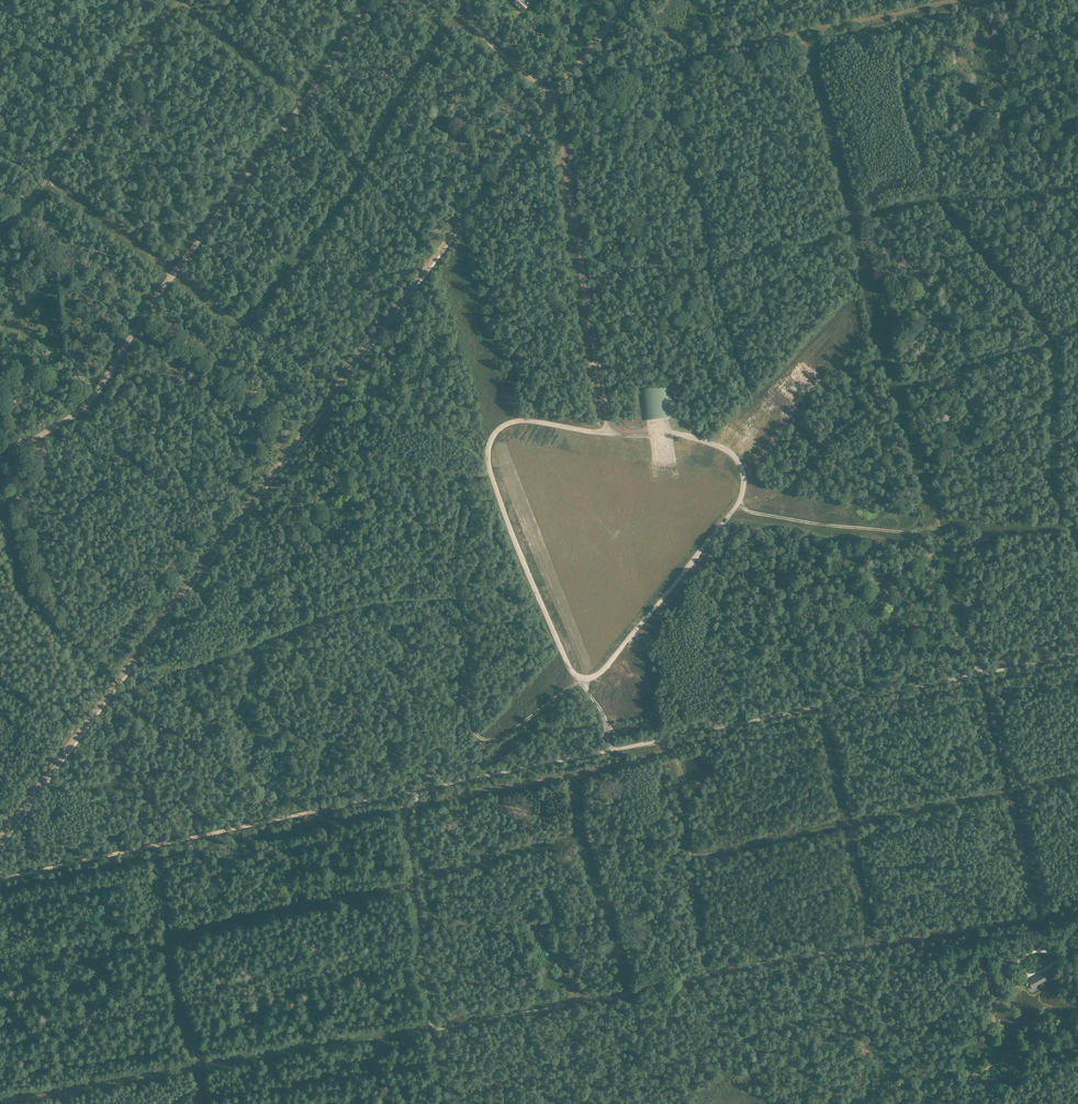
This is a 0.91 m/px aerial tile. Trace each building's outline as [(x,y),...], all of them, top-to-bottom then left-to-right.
[(514,3),(523,12),(529,6),(524,0),(514,0),(515,2),(514,3)] [(669,386),(639,390),(643,421),(674,416),(669,386)] [(546,902),(549,907),(552,905),(551,903),(555,901),(553,898),(550,899),(548,895),(544,897),(546,901),(546,902)] [(539,931),(536,932),(534,930),(529,933),(534,942),(545,935),(541,927),(538,929),(539,931)] [(1012,963),(1004,958),(1000,966),(1008,970),(1012,963)] [(1028,982),(1032,989),(1037,987),(1037,986),(1050,979),(1046,971),(1031,979),(1031,980),(1028,982)]
